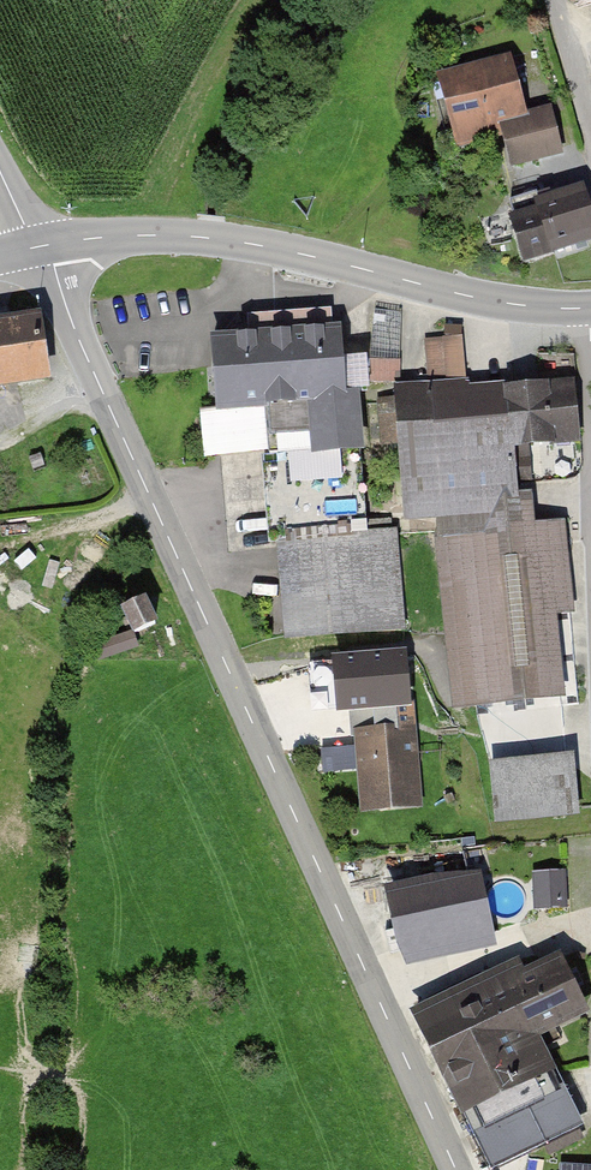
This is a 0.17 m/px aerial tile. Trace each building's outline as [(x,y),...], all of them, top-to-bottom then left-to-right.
[(513,54),(434,74),(450,132),(528,111),(513,54)] [(565,154),(552,106),(498,119),(511,168),(565,154)] [(515,219),(527,258),(553,250),(590,238),(590,221),(581,190),(539,204),(541,211),(515,219)] [(0,325),(0,388),(53,381),(45,319),(0,325)] [(344,328),(248,335),(254,411),(350,404),(344,328)] [(396,401),(382,402),(386,441),(400,439),(404,474),(396,475),(399,497),(406,496),(406,503),(443,499),(461,704),(551,693),(543,612),(568,609),(559,526),(534,529),(518,495),(517,495),(512,444),(577,438),(572,386),(433,400),(431,378),(414,380),(415,388),(395,389),(396,401)] [(368,455),(274,460),(285,636),(378,630),(368,455)] [(115,587),(118,629),(154,626),(151,584),(115,587)] [(139,629),(99,635),(102,653),(142,647),(139,629)] [(411,662),(347,667),(360,816),(424,810),(411,662)] [(578,756),(495,764),(500,823),(584,815),(578,756)] [(567,872),(533,873),(535,912),(568,910),(567,872)] [(486,875),(389,891),(400,957),(497,941),(486,875)] [(417,1012),(459,1109),(590,1053),(590,1019),(561,950),(417,1012)]
